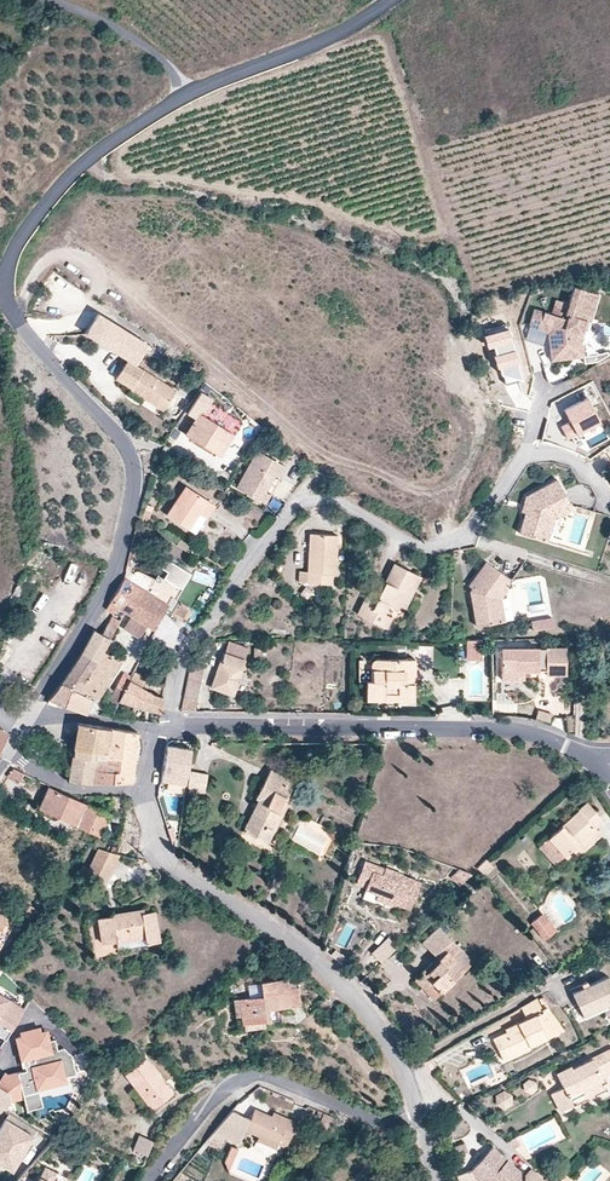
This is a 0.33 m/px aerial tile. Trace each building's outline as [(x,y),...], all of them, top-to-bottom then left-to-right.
[(582,334),(595,293),(574,286),(568,303),(565,314),(568,315),(566,319),(551,314),(544,312),(538,329),(547,332),(551,361),(571,359),(569,348),(584,347),(582,334)] [(565,314),(568,303),(555,299),(551,314),(566,319),(568,315),(565,314)] [(538,329),(544,312),(535,309),(529,327),(538,329)] [(148,344),(97,313),(85,333),(95,339),(136,364),(148,344)] [(506,324),(484,329),(486,334),(483,335),(485,346),(492,344),(495,354),(492,355),(495,366),(497,365),(500,374),(501,374),(504,383),(521,379),(506,324)] [(585,356),(584,347),(569,348),(571,359),(584,357),(585,357),(585,356)] [(585,356),(585,357),(584,357),(585,363),(598,362),(597,355),(585,356)] [(176,390),(127,360),(116,378),(131,387),(130,389),(163,410),(176,390)] [(186,367),(171,362),(169,368),(183,374),(186,367)] [(233,435),(240,423),(233,418),(233,417),(209,401),(211,398),(200,391),(189,407),(199,413),(185,435),(216,455),(230,433),(233,435)] [(599,420),(587,397),(563,409),(569,421),(560,425),(566,437),(599,420)] [(199,413),(189,407),(186,413),(195,419),(199,413)] [(279,478),(286,466),(257,450),(237,488),(266,504),(271,495),(266,492),(275,476),(279,478)] [(271,495),(279,478),(275,476),(266,492),(271,495)] [(573,506),(557,477),(529,492),(531,496),(530,497),(526,510),(520,531),(547,539),(554,517),(573,506)] [(196,534),(215,504),(186,485),(166,515),(196,534)] [(531,496),(529,492),(526,494),(521,509),(526,510),(530,497),(531,496)] [(148,522),(153,507),(146,504),(141,519),(148,522)] [(335,574),(337,535),(310,534),(308,571),(300,571),(299,583),(332,584),(332,574),(335,574)] [(166,571),(162,577),(181,589),(191,573),(168,559),(162,568),(166,571)] [(503,584),(509,576),(486,560),(469,584),(471,586),(470,588),(476,624),(504,620),(500,597),(507,587),(503,584)] [(399,610),(417,574),(395,563),(385,582),(378,596),(369,592),(358,614),(385,628),(391,617),(385,613),(389,605),(399,610)] [(404,613),(422,577),(417,574),(399,610),(404,613)] [(148,591),(124,577),(109,603),(116,608),(130,616),(147,626),(152,629),(171,596),(175,599),(181,589),(162,577),(158,575),(148,591)] [(378,596),(385,582),(376,577),(369,592),(378,596)] [(114,613),(116,608),(109,603),(106,608),(114,613)] [(110,638),(120,621),(112,616),(102,634),(110,638)] [(147,626),(130,616),(123,628),(140,638),(147,626)] [(553,626),(552,617),(531,621),(532,630),(553,626)] [(103,651),(110,638),(102,634),(94,630),(81,653),(96,662),(103,651)] [(482,649),(482,640),(466,641),(466,649),(482,649)] [(203,665),(208,642),(197,652),(191,662),(203,665)] [(245,658),(248,648),(228,642),(225,652),(245,658)] [(517,677),(517,668),(524,668),(545,668),(545,672),(565,672),(565,646),(500,646),(500,677),(517,677)] [(482,661),(482,649),(466,649),(466,660),(482,661)] [(97,700),(120,661),(103,651),(96,662),(83,683),(77,678),(71,688),(94,699),(97,700)] [(232,696),(245,658),(225,652),(212,689),(232,696)] [(83,683),(96,662),(81,653),(61,683),(71,688),(77,678),(83,683)] [(414,694),(414,669),(409,669),(409,659),(375,659),(375,669),(372,669),(372,681),(366,681),(367,700),(399,699),(399,695),(414,694)] [(203,665),(191,662),(188,677),(202,680),(205,665),(203,665)] [(130,680),(132,676),(124,672),(116,686),(124,690),(130,680)] [(142,688),(146,680),(134,673),(132,676),(130,680),(142,688)] [(198,700),(202,680),(188,677),(184,697),(198,700)] [(161,713),(163,697),(153,694),(142,688),(130,680),(124,690),(119,701),(161,713)] [(65,706),(71,688),(61,683),(48,700),(65,706)] [(119,701),(124,690),(116,686),(109,699),(118,704),(119,701)] [(87,714),(94,699),(71,688),(65,706),(68,707),(87,714)] [(196,711),(198,700),(184,697),(181,711),(196,711)] [(550,724),(553,715),(538,710),(535,720),(550,724)] [(71,754),(93,758),(104,760),(109,725),(77,721),(71,754)] [(118,727),(109,725),(104,760),(132,764),(135,747),(116,744),(118,727)] [(135,747),(137,730),(118,727),(116,744),(135,747)] [(191,746),(167,743),(161,779),(186,782),(191,746)] [(81,780),(90,780),(93,758),(71,754),(67,778),(81,780)] [(104,760),(93,758),(90,780),(130,780),(132,764),(104,760)] [(20,781),(23,775),(12,769),(9,773),(7,775),(20,781)] [(286,796),(294,781),(270,769),(255,799),(259,800),(267,804),(260,817),(252,813),(243,832),(264,842),(272,826),(275,827),(290,798),(286,796)] [(206,791),(208,774),(190,771),(188,789),(189,789),(206,791)] [(108,817),(108,814),(47,786),(37,808),(99,837),(108,817)] [(205,797),(206,791),(189,789),(188,795),(205,797)] [(111,795),(110,797),(110,804),(119,805),(120,796),(111,795)] [(260,817),(267,804),(259,800),(252,813),(260,817)] [(595,827),(604,819),(587,802),(548,839),(564,856),(572,849),(595,827)] [(120,823),(122,814),(114,812),(111,821),(120,823)] [(267,844),(275,827),(272,826),(264,842),(267,844)] [(580,856),(602,835),(595,827),(572,849),(580,856)] [(564,856),(548,839),(539,848),(555,865),(564,856)] [(110,873),(119,854),(99,847),(91,863),(110,873)] [(410,910),(421,882),(403,875),(401,881),(382,874),(385,868),(365,861),(356,884),(366,888),(366,889),(378,894),(376,899),(392,905),(392,903),(410,910)] [(484,861),(475,870),(481,878),(491,868),(484,861)] [(104,886),(110,873),(91,863),(84,877),(104,886)] [(404,873),(385,866),(385,868),(382,874),(401,881),(403,875),(404,873)] [(462,883),(471,874),(458,869),(449,878),(462,883)] [(376,899),(378,894),(366,889),(363,898),(374,902),(376,899)] [(159,940),(154,908),(145,910),(144,908),(97,916),(101,941),(116,939),(145,934),(147,942),(159,940)] [(530,923),(544,940),(557,930),(543,913),(530,923)] [(15,924),(7,920),(0,931),(0,950),(15,924)] [(452,955),(459,948),(438,926),(422,942),(436,957),(440,960),(425,974),(423,971),(415,980),(424,989),(431,982),(437,988),(450,976),(454,980),(466,969),(452,955)] [(147,942),(145,934),(116,939),(118,947),(147,942)] [(374,953),(382,962),(398,946),(390,937),(374,953)] [(473,962),(459,948),(452,955),(466,969),(473,962)] [(342,954),(337,960),(343,965),(348,959),(342,954)] [(425,974),(440,960),(436,957),(422,971),(425,974)] [(605,971),(570,988),(582,1012),(609,998),(609,981),(605,971)] [(442,993),(454,980),(450,976),(437,988),(442,993)] [(291,1006),(289,988),(287,978),(261,981),(262,985),(263,995),(250,997),(240,998),(242,1016),(243,1024),(244,1023),(265,1021),(270,1020),(269,1009),(291,1006)] [(437,988),(431,982),(424,989),(434,1000),(442,993),(437,988)] [(263,995),(262,985),(248,987),(250,997),(263,995)] [(300,1005),(298,987),(289,988),(291,1006),(300,1005)] [(0,993),(0,1036),(6,1040),(25,1009),(0,993)] [(511,1056),(564,1029),(547,1006),(542,1008),(537,998),(521,1007),(527,1019),(518,1024),(519,1026),(506,1032),(492,1039),(498,1050),(506,1046),(511,1056)] [(266,1028),(265,1021),(244,1023),(245,1030),(266,1028)] [(506,1032),(519,1026),(518,1024),(505,1030),(506,1032)] [(72,1056),(64,1048),(58,1050),(55,1039),(50,1041),(48,1029),(41,1031),(40,1026),(19,1031),(20,1035),(15,1037),(21,1061),(24,1060),(27,1059),(29,1064),(25,1065),(26,1070),(8,1074),(4,1072),(0,1079),(0,1087),(9,1092),(11,1101),(24,1098),(27,1109),(42,1105),(38,1089),(37,1083),(66,1076),(76,1074),(72,1056)] [(511,1056),(506,1046),(498,1050),(503,1060),(511,1056)] [(609,1056),(609,1055),(609,1047),(572,1066),(571,1064),(556,1071),(563,1086),(551,1092),(560,1110),(573,1104),(568,1093),(580,1087),(602,1076),(609,1072),(609,1058),(609,1056)] [(173,1094),(146,1059),(126,1075),(152,1110),(173,1094)] [(38,1089),(67,1082),(66,1076),(37,1083),(38,1089)] [(606,1084),(602,1076),(580,1087),(584,1095),(606,1084)] [(528,1077),(523,1082),(524,1089),(531,1092),(536,1087),(536,1080),(528,1077)] [(9,1092),(0,1087),(0,1110),(1,1110),(3,1107),(6,1108),(11,1101),(9,1092)] [(504,1088),(495,1093),(496,1102),(504,1106),(511,1102),(511,1093),(504,1088)] [(286,1147),(297,1123),(289,1119),(287,1123),(271,1116),(255,1109),(251,1119),(235,1112),(224,1137),(240,1144),(246,1129),(259,1135),(278,1143),(286,1147)] [(224,1137),(235,1112),(232,1111),(213,1132),(224,1137)] [(289,1119),(273,1112),(271,1116),(287,1123),(289,1119)] [(325,1129),(333,1117),(324,1113),(318,1126),(325,1129)] [(10,1115),(0,1130),(0,1164),(12,1172),(37,1132),(10,1115)] [(218,1150),(224,1137),(213,1132),(205,1142),(218,1150)] [(147,1155),(154,1141),(140,1135),(134,1149),(147,1155)] [(278,1143),(259,1135),(257,1140),(276,1148),(278,1143)] [(531,1157),(519,1135),(506,1142),(526,1159),(531,1157)] [(468,1152),(465,1143),(449,1149),(452,1158),(468,1152)] [(493,1145),(470,1171),(473,1177),(476,1179),(477,1180),(490,1179),(492,1180),(521,1180),(520,1170),(493,1145)] [(229,1171),(239,1149),(231,1146),(224,1161),(229,1171)] [(71,1166),(75,1157),(66,1153),(62,1163),(71,1166)] [(56,1172),(44,1166),(37,1180),(52,1180),(56,1172)] [(531,1168),(525,1175),(525,1180),(543,1180),(544,1180),(545,1180),(531,1168)] [(470,1171),(457,1175),(459,1180),(475,1180),(476,1179),(473,1177),(470,1171)]
